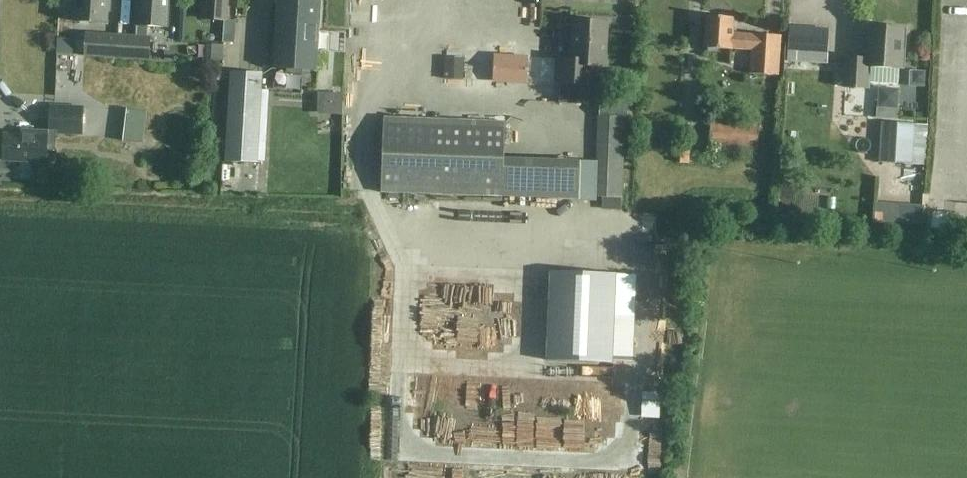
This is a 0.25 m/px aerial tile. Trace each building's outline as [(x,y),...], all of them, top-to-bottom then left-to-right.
[(108,0),(75,0),(74,22),(106,24),(108,0)] [(168,0),(138,0),(136,26),(166,27),(168,0)] [(202,19),(226,21),(227,0),(203,0),(202,19)] [(319,1),(294,0),(279,0),(275,68),(315,71),(319,1)] [(731,50),(751,51),(750,74),(778,75),(781,35),(752,34),(752,35),(732,34),(733,17),(707,16),(705,49),(730,51),(731,50)] [(604,67),(606,23),(574,21),(572,60),(560,59),(559,83),(589,85),(590,66),(604,67)] [(870,26),(868,60),(860,60),(860,59),(846,58),(845,88),(859,88),(867,89),(868,82),(897,84),(898,69),(904,69),(905,50),(900,49),(900,39),(903,39),(904,31),(901,30),(901,28),(870,26)] [(116,58),(118,36),(86,34),(84,56),(116,58)] [(150,38),(118,36),(116,58),(148,60),(150,38)] [(227,58),(236,58),(235,37),(225,37),(227,58)] [(74,43),(57,42),(56,57),(73,58),(74,43)] [(827,63),(827,53),(788,50),(785,50),(784,60),(827,63)] [(529,56),(528,83),(555,84),(556,57),(529,56)] [(75,86),(91,70),(80,58),(64,74),(75,86)] [(445,69),(445,76),(505,77),(506,62),(464,61),(464,69),(445,69)] [(793,75),(817,75),(817,64),(793,64),(793,75)] [(258,164),(262,75),(231,73),(226,162),(258,164)] [(54,151),(55,135),(83,136),(83,122),(93,122),(94,108),(49,106),(49,131),(29,130),(29,135),(5,134),(5,136),(0,135),(0,158),(4,158),(4,160),(47,162),(47,151),(54,151)] [(144,109),(126,107),(123,139),(141,141),(144,109)] [(381,192),(503,196),(505,122),(383,118),(381,192)] [(757,154),(759,121),(710,119),(708,152),(757,154)] [(925,165),(927,125),(880,123),(878,163),(925,165)] [(615,274),(550,271),(546,361),(612,363),(612,360),(613,319),(615,274)]
